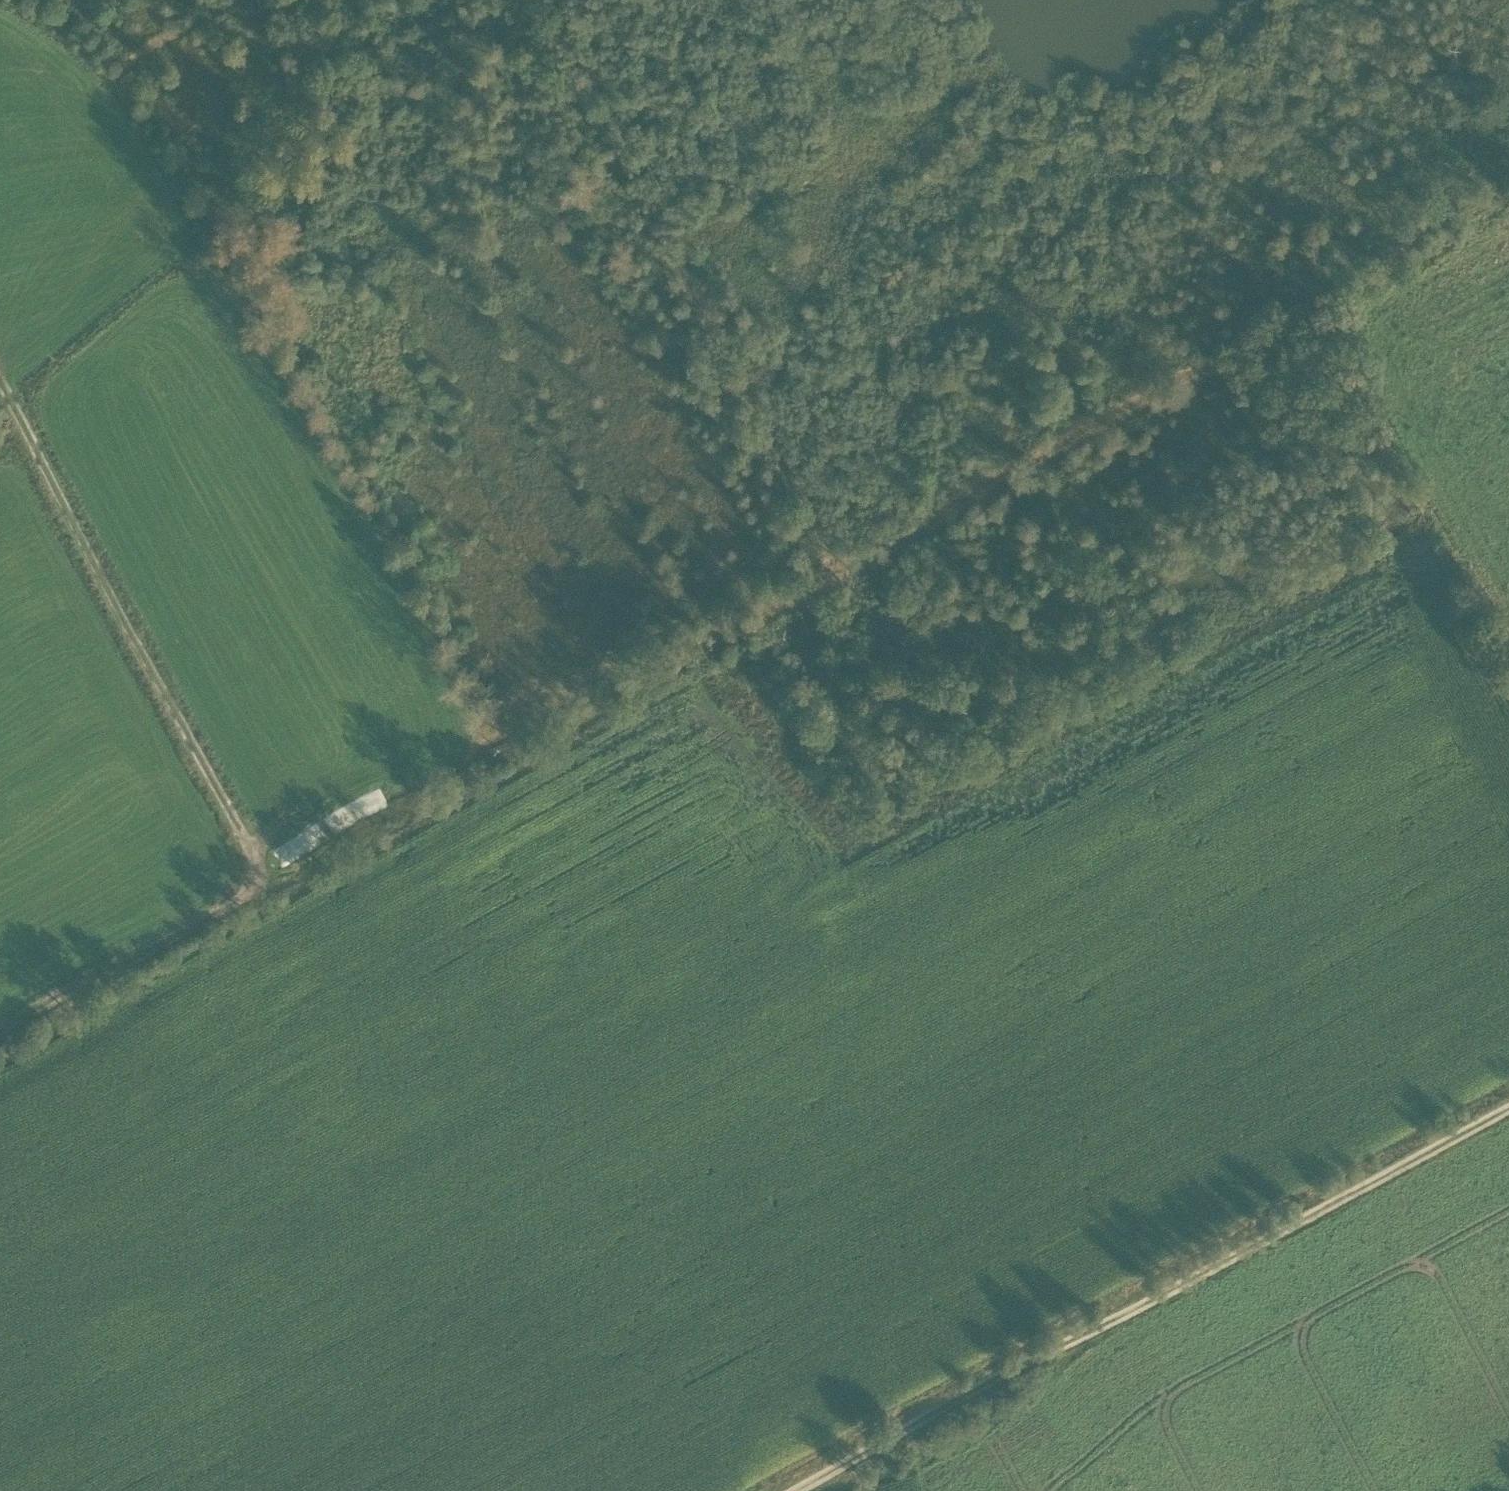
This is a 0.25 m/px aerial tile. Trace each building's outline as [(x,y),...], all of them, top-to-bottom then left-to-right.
[(305,851),(390,804),(380,786),(295,834),(305,851)]
